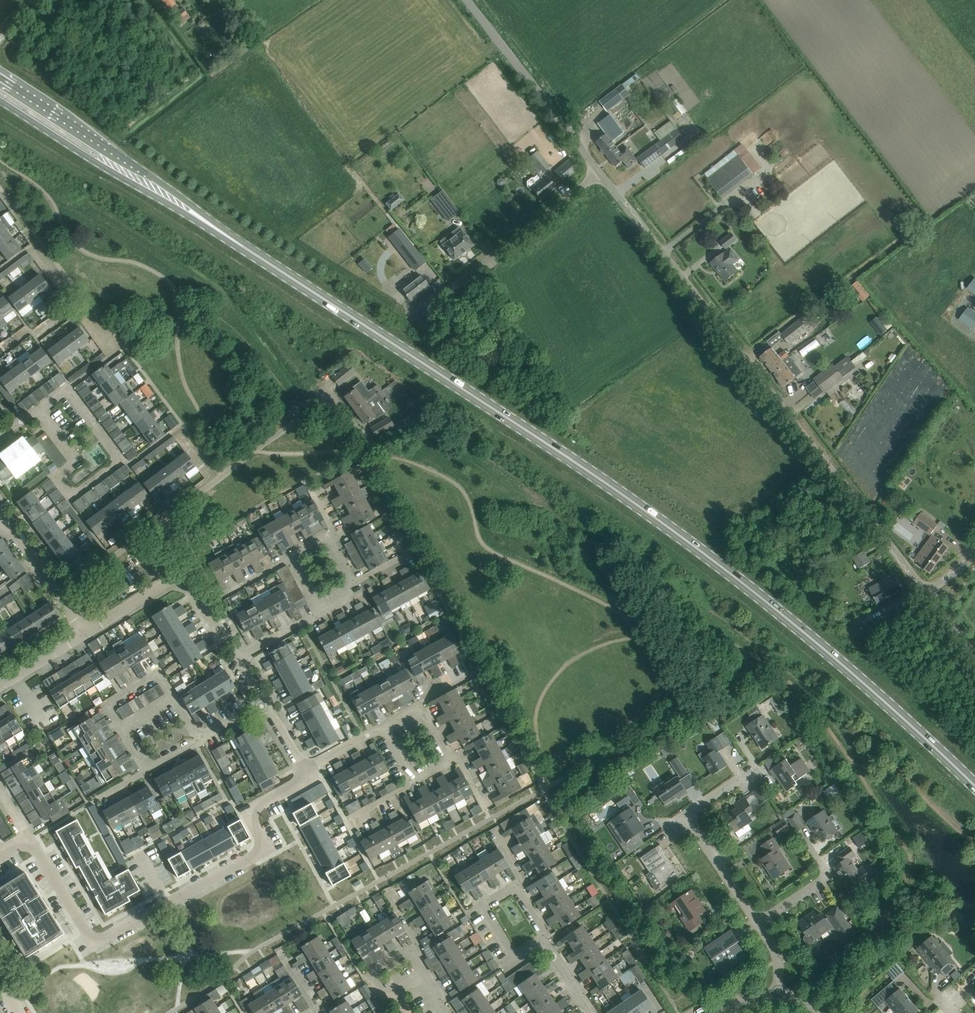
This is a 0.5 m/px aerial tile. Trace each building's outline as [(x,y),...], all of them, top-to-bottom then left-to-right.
[(168,9),(175,4),(172,0),(162,0),(168,9)] [(182,9),(172,15),(177,22),(187,15),(182,9)] [(220,63),(215,57),(210,61),(214,67),(220,63)] [(636,74),(623,84),(626,88),(639,78),(636,74)] [(607,111),(624,98),(630,94),(623,83),(600,100),(607,111)] [(601,150),(604,154),(606,154),(616,146),(613,141),(624,132),(610,114),(597,124),(606,134),(596,141),(601,148),(601,150)] [(637,158),(644,168),(683,137),(670,121),(654,134),(659,140),(637,158)] [(627,147),(621,152),(616,146),(606,154),(616,167),(623,161),(629,168),(638,161),(627,147)] [(739,155),(707,180),(722,199),(753,174),(761,169),(746,150),(739,155)] [(530,190),(532,188),(541,199),(543,197),(543,198),(545,198),(547,196),(547,195),(547,194),(555,188),(546,177),(542,173),(549,167),(537,152),(524,162),(535,176),(533,177),(531,177),(526,181),(527,186),(530,190)] [(579,168),(570,158),(555,170),(564,181),(579,168)] [(452,218),(459,213),(442,191),(431,200),(440,211),(444,208),(452,218)] [(391,199),(385,204),(391,210),(397,205),(391,199)] [(6,229),(11,226),(3,215),(0,217),(0,234),(6,229)] [(393,224),(385,230),(388,233),(389,234),(392,231),(396,228),(393,224)] [(452,232),(455,235),(442,245),(454,260),(473,245),(461,230),(458,227),(452,232)] [(14,240),(6,229),(0,234),(0,250),(14,240)] [(737,240),(732,233),(720,242),(725,248),(726,248),(728,251),(725,253),(724,253),(711,263),(725,281),(738,271),(736,272),(731,265),(739,259),(731,249),(729,246),(737,240)] [(404,235),(394,243),(415,270),(425,262),(413,246),(404,235)] [(22,250),(14,240),(0,250),(8,261),(22,250)] [(29,253),(17,261),(22,268),(33,259),(29,253)] [(18,267),(15,263),(7,269),(10,273),(18,267)] [(29,282),(40,296),(43,300),(53,292),(40,274),(29,282)] [(420,275),(401,290),(410,301),(430,286),(420,275)] [(974,294),(974,277),(971,282),(967,288),(974,294)] [(29,304),(40,296),(29,282),(19,290),(29,304)] [(29,304),(19,290),(8,298),(19,312),(29,304)] [(14,311),(3,296),(0,299),(0,314),(6,323),(7,323),(4,318),(14,311)] [(54,305),(58,310),(64,306),(65,305),(59,297),(58,298),(57,299),(58,302),(54,305)] [(974,327),(974,312),(968,307),(959,319),(973,330),(974,327)] [(789,344),(809,329),(808,327),(813,323),(807,315),(801,319),(800,318),(781,334),(789,344)] [(878,317),(877,316),(876,317),(870,321),(881,335),(888,330),(887,329),(878,317)] [(79,349),(89,341),(79,327),(68,335),(79,349)] [(817,335),(825,347),(837,340),(829,328),(817,335)] [(68,357),(79,349),(68,335),(58,343),(68,357)] [(58,365),(68,357),(58,343),(47,351),(58,365)] [(789,356),(788,355),(785,350),(778,355),(772,347),(760,357),(761,357),(760,359),(764,364),(766,363),(769,368),(781,358),(782,361),(789,356)] [(41,370),(52,362),(41,348),(30,356),(41,370)] [(31,377),(41,370),(30,356),(20,363),(31,377)] [(781,387),(783,386),(784,387),(796,378),(793,374),(799,369),(789,356),(782,361),(781,358),(769,368),(779,381),(778,383),(781,387)] [(815,379),(820,386),(851,362),(847,356),(834,366),(833,365),(815,379)] [(92,367),(100,361),(97,357),(89,363),(92,367)] [(106,364),(92,375),(100,385),(114,375),(116,373),(125,366),(130,363),(127,358),(121,362),(110,370),(106,364)] [(869,369),(878,362),(874,358),(865,365),(869,369)] [(9,364),(6,366),(10,371),(20,385),(31,377),(20,363),(17,359),(9,364)] [(848,371),(855,366),(851,361),(851,362),(820,386),(825,392),(850,372),(848,371)] [(130,363),(125,366),(130,372),(131,374),(135,371),(134,369),(134,368),(130,363)] [(90,369),(87,364),(79,371),(82,375),(90,369)] [(348,365),(333,377),(339,385),(354,372),(348,365)] [(10,371),(0,378),(0,380),(1,382),(0,382),(0,391),(10,404),(15,400),(10,393),(20,385),(10,371)] [(68,378),(69,379),(71,383),(79,376),(76,372),(68,378)] [(135,376),(142,383),(146,380),(139,373),(135,376)] [(108,396),(121,385),(114,375),(100,385),(108,396)] [(56,389),(60,386),(53,377),(49,380),(56,389)] [(75,387),(78,392),(87,385),(83,381),(75,387)] [(371,390),(368,392),(361,381),(353,387),(355,390),(345,397),(354,410),(374,395),(371,390)] [(115,406),(133,393),(126,382),(121,385),(108,396),(115,406)] [(859,399),(865,387),(857,383),(851,394),(859,399)] [(871,383),(866,388),(870,392),(875,387),(871,383)] [(149,389),(146,384),(140,388),(143,393),(149,389)] [(45,397),(49,394),(43,385),(39,388),(45,397)] [(374,395),(381,390),(378,385),(371,390),(374,395)] [(374,395),(354,410),(364,423),(374,416),(376,418),(384,412),(376,402),(385,396),(381,390),(374,395)] [(83,398),(86,402),(94,396),(91,392),(83,398)] [(35,405),(39,402),(32,393),(28,396),(35,405)] [(127,414),(141,403),(133,393),(115,406),(116,406),(120,403),(127,414)] [(24,413),(28,410),(22,401),(18,404),(24,413)] [(90,409),(93,413),(102,406),(99,402),(90,409)] [(135,424),(149,414),(141,403),(127,414),(135,424)] [(98,419),(101,423),(110,416),(107,412),(98,419)] [(143,434),(157,424),(149,414),(135,424),(143,434)] [(371,428),(376,436),(393,426),(388,418),(371,428)] [(106,430),(109,434),(118,427),(115,423),(106,430)] [(151,445),(165,435),(157,424),(143,434),(151,445)] [(40,444),(49,437),(45,432),(36,439),(40,444)] [(114,440),(117,444),(126,437),(123,433),(114,440)] [(36,439),(34,436),(23,444),(33,458),(44,450),(43,449),(40,444),(36,439)] [(168,446),(176,440),(173,436),(165,442),(168,446)] [(43,449),(53,441),(49,437),(40,444),(43,449)] [(47,453),(56,446),(53,441),(43,449),(44,450),(47,453)] [(23,465),(33,458),(23,444),(12,451),(23,465)] [(122,450),(125,455),(133,448),(130,444),(122,450)] [(154,450),(158,454),(166,448),(162,444),(154,450)] [(50,458),(60,451),(56,446),(47,453),(50,458)] [(13,473),(23,465),(12,451),(2,459),(13,473)] [(54,463),(63,456),(60,451),(50,458),(53,462),(54,463)] [(144,458),(147,462),(155,456),(152,452),(144,458)] [(196,466),(186,452),(185,452),(175,460),(185,474),(196,466)] [(57,468),(66,461),(67,461),(63,456),(54,463),(57,468)] [(13,473),(2,459),(0,461),(0,479),(2,481),(13,473)] [(142,459),(134,465),(137,470),(145,464),(142,459)] [(175,482),(185,474),(175,460),(164,468),(175,482)] [(53,462),(47,467),(51,472),(54,471),(57,468),(54,463),(53,462)] [(46,476),(51,472),(47,467),(44,464),(40,467),(43,472),(46,476)] [(127,476),(132,473),(125,464),(121,467),(127,476)] [(170,486),(175,482),(164,468),(154,476),(168,494),(173,502),(179,498),(170,486)] [(338,489),(355,480),(350,471),(323,485),(325,489),(335,484),(338,489)] [(38,482),(46,476),(43,472),(35,478),(38,482)] [(114,472),(110,475),(116,483),(120,480),(114,472)] [(168,494),(154,476),(143,484),(154,498),(157,502),(168,494)] [(33,479),(25,486),(28,490),(37,483),(33,479)] [(104,480),(100,483),(106,491),(110,488),(104,480)] [(333,504),(360,489),(355,480),(338,489),(341,495),(331,500),(333,504)] [(149,496),(139,482),(138,482),(128,490),(138,504),(149,496)] [(57,488),(55,485),(54,484),(45,491),(48,495),(57,488)] [(304,484),(299,487),(301,492),(307,489),(304,484)] [(14,493),(17,498),(26,491),(23,487),(14,493)] [(94,488),(89,491),(96,500),(100,497),(94,488)] [(348,508),(365,499),(360,489),(333,504),(335,508),(345,502),(348,508)] [(128,512),(138,504),(128,490),(117,498),(128,512)] [(25,512),(39,502),(31,491),(17,502),(25,512)] [(65,499),(62,495),(62,494),(53,501),(56,505),(65,499)] [(83,495),(79,499),(85,507),(90,504),(83,495)] [(117,520),(128,512),(117,498),(107,506),(117,520)] [(343,522),(370,508),(365,499),(348,508),(351,513),(341,519),(343,522)] [(323,529),(327,526),(313,500),(303,505),(313,522),(318,519),(323,529)] [(33,523),(47,512),(39,502),(25,512),(33,523)] [(69,512),(73,509),(70,505),(61,511),(64,516),(69,512)] [(307,525),(313,522),(303,505),(294,510),(309,537),(312,535),(307,525)] [(107,528),(117,520),(107,506),(96,514),(107,528)] [(370,508),(343,522),(345,526),(355,521),(358,526),(357,527),(375,517),(370,508)] [(73,509),(69,512),(75,521),(79,518),(73,509)] [(305,539),(309,537),(294,510),(285,515),(294,532),(300,529),(305,539)] [(41,533),(55,523),(47,512),(33,523),(41,533)] [(937,525),(921,513),(914,523),(930,534),(937,525)] [(96,536),(107,528),(96,514),(86,521),(96,536)] [(289,535),(294,532),(285,515),(276,520),(290,547),(294,545),(289,535)] [(76,523),(83,531),(87,528),(80,519),(76,523)] [(287,549),(290,547),(276,520),(267,525),(276,542),(281,539),(287,549)] [(49,544),(63,533),(55,523),(41,533),(49,544)] [(232,524),(226,527),(229,532),(230,534),(231,534),(236,531),(232,524)] [(346,548),(373,534),(368,524),(351,534),(351,535),(351,534),(354,539),(344,545),(346,548)] [(257,530),(258,532),(256,534),(267,555),(270,553),(272,557),(276,555),(270,545),(276,542),(267,525),(257,530)] [(224,528),(215,533),(218,538),(227,533),(224,528)] [(79,537),(82,541),(87,537),(91,542),(95,539),(88,530),(84,533),(79,537)] [(397,532),(392,535),(395,539),(402,535),(399,531),(397,532)] [(56,554),(70,543),(63,533),(49,544),(56,554)] [(245,544),(259,570),(263,568),(258,559),(263,556),(264,557),(267,555),(256,534),(255,534),(257,537),(245,544)] [(361,552),(378,542),(373,534),(346,548),(348,552),(358,547),(361,552)] [(919,565),(930,573),(948,547),(932,535),(925,545),(927,547),(924,551),(923,550),(916,560),(921,563),(919,565)] [(10,549),(2,539),(0,540),(0,557),(10,549)] [(356,566),(383,552),(387,550),(382,540),(378,542),(361,552),(364,557),(354,563),(356,566)] [(64,565),(78,554),(70,543),(56,554),(64,565)] [(224,549),(241,580),(245,578),(240,569),(245,566),(236,549),(233,544),(224,549)] [(256,573),(259,570),(245,544),(236,549),(245,566),(250,563),(256,573)] [(17,560),(10,549),(0,557),(0,563),(4,569),(17,560)] [(215,554),(217,559),(226,576),(232,573),(237,582),(241,580),(224,549),(215,554)] [(370,570),(388,561),(383,552),(356,566),(358,570),(368,565),(371,570),(370,570)] [(870,564),(866,557),(863,552),(852,558),(859,570),(870,564)] [(221,579),(226,576),(217,559),(208,564),(222,591),(226,588),(221,579)] [(4,569),(12,579),(25,570),(17,560),(4,569)] [(279,576),(290,571),(287,565),(276,571),(279,576)] [(403,569),(418,596),(427,591),(417,573),(417,574),(412,576),(407,567),(403,569)] [(403,569),(399,571),(405,580),(399,583),(409,600),(418,596),(403,569)] [(282,582),(293,576),(290,571),(279,576),(280,578),(282,581),(282,582)] [(31,578),(27,573),(17,581),(9,587),(12,592),(13,592),(21,586),(31,578)] [(882,582),(869,589),(877,603),(897,592),(898,592),(904,588),(896,573),(881,581),(882,582)] [(110,576),(105,579),(111,587),(116,584),(110,576)] [(285,587),(295,581),(293,576),(282,582),(285,587)] [(412,607),(399,583),(394,586),(389,576),(385,578),(400,605),(403,611),(412,607)] [(25,591),(35,584),(31,578),(21,586),(25,591)] [(391,610),(400,605),(385,578),(381,580),(387,590),(381,593),(391,610)] [(288,592),(298,586),(295,581),(285,587),(288,592)] [(288,592),(285,587),(282,582),(275,586),(278,591),(272,595),(281,612),(286,609),(292,619),(296,617),(293,612),(297,609),(294,603),(291,598),(288,592)] [(291,598),(301,592),(298,586),(288,592),(291,598)] [(391,610),(381,593),(376,596),(371,586),(367,588),(382,615),(391,610)] [(294,603),(304,597),(301,592),(291,598),(294,603)] [(10,594),(2,599),(6,605),(13,600),(10,594)] [(276,615),(281,612),(272,595),(263,600),(277,627),(281,625),(276,615)] [(297,610),(298,609),(308,604),(304,597),(294,603),(297,609),(297,610)] [(274,629),(277,627),(263,600),(254,605),(263,622),(268,619),(274,629)] [(375,611),(374,612),(372,608),(371,608),(372,609),(367,611),(361,602),(358,604),(372,631),(381,626),(375,614),(376,614),(375,611)] [(39,610),(48,624),(58,617),(50,603),(39,610)] [(363,636),(372,631),(358,604),(354,606),(359,616),(354,618),(363,636)] [(438,604),(426,611),(431,620),(443,613),(438,604)] [(158,625),(184,609),(182,605),(172,611),(169,606),(170,606),(169,605),(165,608),(165,607),(163,609),(152,616),(158,625)] [(258,625),(263,622),(254,605),(245,609),(260,636),(263,634),(258,625)] [(163,633),(180,623),(177,618),(186,612),(184,609),(158,625),(163,633)] [(256,639),(260,636),(245,609),(236,614),(236,615),(232,617),(242,634),(245,632),(246,632),(245,631),(250,629),(256,639)] [(37,631),(48,624),(39,610),(28,617),(37,631)] [(363,636),(354,618),(349,621),(343,611),(340,613),(354,640),(363,636)] [(340,613),(336,615),(341,625),(336,628),(346,645),(354,640),(340,613)] [(26,637),(37,631),(28,617),(18,624),(26,637)] [(446,620),(439,624),(442,629),(449,625),(446,620)] [(346,645),(336,628),(331,631),(326,621),(322,623),(337,650),(346,645)] [(169,642),(195,626),(192,622),(183,628),(180,623),(163,633),(164,634),(169,642)] [(327,655),(337,650),(322,623),(318,625),(323,635),(318,638),(318,637),(318,638),(320,642),(319,642),(321,644),(327,655)] [(15,644),(26,637),(18,624),(7,631),(15,644)] [(174,651),(191,641),(187,636),(197,630),(195,626),(169,642),(173,650),(174,651)] [(15,644),(7,631),(0,635),(0,644),(4,651),(15,644)] [(441,639),(456,666),(460,664),(455,654),(460,651),(460,652),(451,634),(441,639)] [(159,662),(158,660),(153,652),(143,636),(134,641),(144,658),(149,655),(155,665),(159,662)] [(383,650),(392,645),(389,638),(379,644),(383,650)] [(276,644),(274,645),(276,649),(275,650),(269,653),(269,654),(270,654),(272,658),(262,664),(264,668),(291,653),(286,644),(284,639),(277,644),(276,644)] [(452,668),(456,666),(441,639),(432,644),(442,661),(447,658),(452,668)] [(121,640),(112,645),(114,649),(116,652),(127,669),(132,666),(138,675),(141,673),(125,647),(121,640)] [(179,659),(205,643),(203,640),(194,645),(191,641),(174,651),(179,659)] [(139,661),(144,658),(134,641),(125,647),(141,673),(145,671),(139,661)] [(205,643),(179,659),(185,668),(186,668),(196,662),(198,661),(198,660),(202,658),(201,657),(201,658),(198,653),(208,647),(205,643)] [(437,664),(442,661),(432,644),(424,649),(438,676),(442,674),(437,664)] [(377,645),(370,648),(374,655),(381,651),(377,645)] [(434,678),(438,676),(424,649),(415,654),(424,671),(429,668),(434,678)] [(213,652),(205,657),(208,663),(216,658),(218,657),(214,651),(213,652)] [(122,672),(127,669),(116,652),(108,658),(124,684),(128,682),(122,672)] [(89,667),(87,665),(93,661),(88,653),(82,657),(79,659),(96,686),(96,685),(104,680),(102,676),(94,664),(89,667)] [(291,653),(264,668),(267,671),(276,666),(279,671),(296,662),(291,653)] [(419,674),(424,671),(415,654),(405,659),(420,686),(424,684),(419,674)] [(395,655),(390,658),(392,663),(398,660),(395,655)] [(120,686),(124,684),(108,658),(99,663),(106,674),(105,674),(107,677),(107,676),(110,680),(115,677),(120,686)] [(87,691),(95,686),(96,686),(79,659),(75,661),(81,672),(76,675),(87,691)] [(106,674),(99,663),(98,661),(94,664),(102,676),(106,674)] [(274,685),(301,671),(296,662),(279,671),(282,676),(272,682),(274,685)] [(215,675),(232,701),(235,699),(230,690),(234,687),(235,687),(232,683),(233,682),(232,680),(231,680),(222,665),(213,671),(215,675)] [(376,666),(370,669),(373,674),(379,671),(376,666)] [(87,691),(76,675),(71,678),(65,668),(61,670),(78,697),(78,696),(87,691)] [(185,668),(180,672),(181,673),(182,676),(189,672),(186,668),(185,668)] [(415,687),(411,680),(405,669),(396,674),(411,701),(415,699),(409,689),(414,686),(414,687),(415,687)] [(69,702),(77,697),(78,697),(61,670),(57,672),(64,683),(59,686),(69,702)] [(289,689),(306,680),(301,671),(274,685),(276,689),(286,684),(289,689)] [(407,703),(411,701),(396,674),(387,679),(396,696),(402,693),(407,703)] [(228,704),(232,701),(215,675),(207,681),(217,697),(222,694),(228,704)] [(69,702),(59,686),(53,689),(47,679),(43,681),(60,708),(61,707),(69,702)] [(321,679),(309,686),(306,680),(289,689),(292,694),(282,700),(284,704),(308,691),(309,693),(324,685),(321,679)] [(391,699),(396,696),(387,679),(378,684),(393,711),(397,709),(391,699)] [(212,700),(217,697),(207,681),(198,686),(214,712),(218,710),(212,700)] [(160,697),(165,694),(158,684),(153,687),(160,697)] [(389,713),(393,711),(378,684),(369,689),(378,706),(384,703),(389,713)] [(211,714),(214,712),(198,686),(189,691),(200,708),(205,705),(211,714)] [(155,700),(160,697),(153,687),(148,690),(155,700)] [(481,687),(476,689),(481,698),(486,695),(481,687)] [(200,708),(189,691),(187,688),(178,693),(197,723),(201,721),(195,711),(200,708)] [(442,707),(460,698),(455,688),(428,703),(430,707),(439,702),(442,707)] [(360,694),(358,689),(349,694),(351,699),(357,709),(356,710),(358,712),(361,716),(361,715),(366,713),(371,723),(375,721),(360,694)] [(373,709),(378,706),(369,689),(360,694),(375,721),(379,719),(373,709)] [(150,703),(155,700),(148,690),(143,693),(150,703)] [(329,690),(324,692),(328,698),(329,698),(333,696),(329,690)] [(144,707),(150,703),(143,693),(138,696),(144,707)] [(302,713),(319,703),(314,694),(287,709),(289,713),(299,707),(302,713)] [(139,710),(144,707),(138,696),(133,699),(139,710)] [(772,696),(763,701),(766,705),(770,702),(772,703),(780,715),(784,712),(772,696)] [(438,721),(465,707),(460,698),(442,707),(445,713),(436,718),(438,721)] [(134,713),(139,710),(133,699),(128,703),(134,713)] [(129,716),(134,713),(128,703),(123,706),(129,716)] [(297,727),(324,712),(319,703),(302,713),(305,718),(295,723),(297,727)] [(465,707),(438,721),(440,725),(450,720),(452,726),(470,716),(474,714),(469,705),(465,707)] [(123,719),(129,716),(123,706),(117,709),(123,719)] [(756,706),(747,712),(752,719),(760,713),(756,706)] [(13,714),(8,718),(1,707),(0,708),(0,713),(15,736),(23,731),(13,714)] [(324,712),(297,727),(299,731),(309,725),(312,731),(329,721),(334,719),(329,710),(324,712)] [(0,713),(0,722),(0,733),(6,742),(13,737),(15,736),(0,713)] [(78,736),(105,720),(103,717),(93,724),(87,714),(78,719),(81,724),(73,728),(78,736)] [(475,725),(470,717),(474,715),(474,714),(470,716),(452,726),(455,731),(446,736),(448,740),(475,725)] [(763,715),(748,726),(763,749),(779,738),(763,715)] [(84,745),(100,735),(97,731),(108,725),(105,720),(78,736),(78,737),(75,739),(76,740),(79,738),(84,745)] [(307,745),(334,730),(329,721),(312,731),(314,736),(305,741),(307,745)] [(465,746),(487,734),(481,723),(476,726),(475,725),(448,740),(451,744),(460,739),(462,744),(463,744),(465,746)] [(234,750),(259,737),(254,728),(234,739),(238,746),(234,749),(234,750)] [(321,749),(339,739),(334,730),(307,745),(309,749),(319,743),(321,748),(321,749)] [(478,751),(496,742),(491,732),(487,734),(465,746),(464,747),(466,751),(475,746),(478,751)] [(0,752),(9,747),(6,742),(0,733),(0,752)] [(89,754),(116,738),(114,735),(104,741),(100,735),(84,745),(89,754)] [(713,752),(703,758),(709,766),(714,774),(727,766),(718,752),(728,746),(720,735),(707,743),(713,752)] [(244,757),(264,746),(259,737),(234,750),(239,759),(244,757)] [(95,763),(111,753),(108,749),(119,742),(116,738),(89,754),(95,763)] [(801,738),(795,742),(799,748),(805,744),(801,738)] [(32,746),(31,745),(30,741),(21,747),(23,751),(32,746)] [(474,766),(501,751),(496,742),(478,751),(481,757),(472,762),(474,766)] [(369,757),(378,775),(388,770),(373,743),(369,745),(374,755),(369,757)] [(212,751),(217,760),(226,755),(221,745),(212,751)] [(248,765),(268,754),(264,746),(244,757),(248,765)] [(21,747),(12,752),(13,753),(15,756),(23,751),(21,747)] [(378,775),(369,757),(364,760),(358,751),(355,753),(369,780),(378,775)] [(488,770),(506,760),(501,751),(474,766),(476,769),(485,764),(488,770)] [(32,764),(25,752),(8,762),(15,772),(12,773),(9,768),(8,769),(4,764),(0,766),(0,774),(1,773),(4,778),(6,782),(32,764)] [(54,752),(48,756),(54,765),(60,761),(59,760),(57,757),(54,752)] [(97,774),(127,756),(125,753),(115,759),(111,753),(95,763),(90,766),(95,775),(97,774)] [(196,757),(190,760),(200,778),(204,785),(213,780),(204,764),(198,753),(195,755),(196,757)] [(360,784),(369,780),(355,753),(351,755),(356,764),(351,767),(360,784)] [(244,767),(249,776),(273,763),(271,761),(268,755),(268,754),(248,765),(244,767)] [(106,782),(123,772),(119,767),(130,760),(127,756),(97,774),(98,776),(101,774),(106,782)] [(787,759),(770,771),(775,778),(777,777),(787,792),(798,784),(796,781),(797,780),(796,779),(801,776),(802,777),(807,774),(811,771),(802,757),(791,764),(787,759)] [(687,772),(678,758),(672,762),(681,776),(687,772)] [(222,769),(227,766),(223,759),(218,762),(222,769)] [(206,789),(200,778),(190,760),(184,763),(183,761),(180,763),(194,789),(197,794),(206,789)] [(360,784),(351,767),(346,770),(341,760),(337,762),(351,789),(360,784)] [(484,784),(511,769),(506,760),(488,770),(491,775),(482,780),(484,784)] [(335,781),(331,783),(339,796),(342,794),(351,789),(337,762),(333,764),(338,774),(333,777),(335,781)] [(186,794),(194,789),(180,763),(177,764),(178,767),(172,770),(186,794)] [(255,786),(268,779),(276,774),(278,773),(273,763),(249,776),(255,786)] [(22,784),(38,774),(32,764),(6,782),(9,786),(19,780),(22,784)] [(222,769),(226,776),(231,773),(227,766),(222,769)] [(464,798),(473,793),(459,767),(455,769),(460,778),(454,781),(464,798)] [(498,788),(516,779),(511,769),(484,784),(486,788),(495,783),(498,788)] [(60,774),(58,775),(63,784),(66,782),(71,779),(66,770),(61,773),(60,774)] [(177,798),(186,794),(172,770),(166,773),(165,771),(163,772),(177,798)] [(176,799),(177,798),(163,772),(159,774),(160,776),(155,779),(154,779),(154,780),(164,797),(173,792),(176,799)] [(81,773),(75,777),(79,784),(84,781),(83,779),(84,778),(81,773)] [(17,799),(44,783),(38,774),(22,784),(26,790),(15,796),(17,799)] [(236,784),(231,775),(227,778),(228,780),(225,781),(229,788),(236,784)] [(464,798),(454,781),(449,784),(444,775),(440,777),(455,803),(464,798)] [(445,808),(455,803),(440,777),(436,779),(441,788),(436,791),(445,808)] [(687,793),(682,784),(677,777),(666,785),(664,783),(656,789),(666,804),(679,795),(681,797),(687,793)] [(494,802),(521,788),(516,779),(498,788),(501,794),(492,799),(494,802)] [(87,782),(80,786),(84,792),(91,788),(91,786),(89,783),(87,782)] [(323,796),(328,793),(322,782),(317,785),(323,796)] [(394,782),(385,787),(388,793),(398,788),(394,782)] [(33,802),(49,792),(44,783),(17,799),(20,804),(30,797),(33,802)] [(160,809),(157,804),(147,784),(143,786),(144,788),(138,792),(148,809),(151,815),(160,809)] [(236,784),(229,788),(233,796),(238,793),(234,786),(236,785),(236,784)] [(318,798),(323,796),(317,785),(312,788),(318,798)] [(445,808),(436,791),(430,794),(425,785),(422,787),(436,813),(445,808)] [(763,785),(753,792),(760,804),(771,797),(763,785)] [(427,818),(436,813),(422,787),(418,789),(423,798),(417,801),(427,818)] [(312,802),(318,798),(312,788),(307,791),(312,802)] [(385,788),(379,792),(381,797),(388,793),(385,788)] [(632,788),(615,800),(620,807),(631,800),(635,805),(641,801),(632,788)] [(307,804),(312,802),(307,791),(301,794),(307,804)] [(28,817),(55,800),(49,792),(33,802),(37,807),(26,814),(28,817)] [(148,809),(138,792),(133,795),(131,793),(129,794),(139,814),(148,809)] [(213,797),(215,802),(223,798),(220,793),(213,797)] [(130,819),(139,814),(129,794),(126,796),(127,798),(121,801),(120,799),(119,800),(130,819)] [(302,807),(307,804),(301,794),(296,797),(302,807)] [(427,818),(417,801),(412,804),(407,795),(403,797),(418,824),(427,818)] [(296,810),(302,807),(296,797),(291,800),(296,810)] [(367,797),(361,801),(364,806),(370,803),(368,799),(367,797)] [(753,821),(750,816),(755,812),(745,797),(734,804),(736,807),(723,815),(735,833),(736,832),(739,837),(751,829),(748,824),(753,821)] [(205,808),(212,804),(209,799),(202,803),(205,808)] [(66,806),(61,810),(55,800),(28,817),(31,821),(41,815),(44,820),(50,817),(53,822),(69,812),(66,806)] [(122,824),(130,819),(119,800),(111,804),(122,824)] [(197,812),(205,808),(202,803),(195,807),(197,812)] [(296,811),(292,813),(299,825),(317,815),(311,803),(297,811),(296,811)] [(112,829),(122,824),(111,804),(108,806),(109,808),(103,811),(102,811),(112,829)] [(479,804),(470,809),(474,816),(483,811),(479,804)] [(517,837),(534,826),(539,823),(534,814),(531,816),(526,808),(520,812),(524,820),(502,833),(505,837),(513,832),(517,837)] [(195,817),(192,811),(191,809),(185,812),(189,820),(195,817)] [(626,840),(620,844),(627,854),(644,843),(642,840),(638,833),(643,829),(641,830),(633,818),(635,817),(630,809),(622,815),(613,821),(615,819),(624,832),(621,833),(626,840)] [(392,812),(406,839),(416,834),(406,816),(406,817),(401,820),(396,810),(392,812)] [(797,811),(787,818),(797,832),(804,827),(803,825),(805,823),(797,811)] [(814,828),(823,841),(838,831),(824,811),(808,821),(813,829),(814,828)] [(397,844),(406,839),(392,812),(388,814),(393,824),(388,827),(397,844)] [(317,815),(299,825),(305,837),(324,827),(317,815)] [(181,824),(178,819),(177,817),(172,820),(176,827),(181,824)] [(77,819),(56,831),(75,868),(76,868),(79,867),(105,914),(129,901),(130,901),(128,896),(140,890),(128,869),(116,876),(115,876),(110,879),(96,855),(93,857),(81,834),(84,833),(84,832),(77,819)] [(240,819),(228,826),(238,845),(250,838),(240,819)] [(171,830),(176,827),(172,820),(167,823),(169,826),(164,829),(166,833),(171,830)] [(397,844),(388,827),(382,830),(377,820),(373,822),(389,849),(397,844)] [(779,834),(789,828),(785,821),(775,828),(779,834)] [(379,854),(389,849),(373,822),(370,824),(375,834),(370,837),(379,854)] [(11,829),(8,823),(0,828),(0,834),(1,835),(11,829)] [(152,833),(159,829),(157,824),(149,828),(152,833)] [(556,825),(552,827),(557,836),(561,834),(556,825)] [(228,826),(216,833),(226,851),(238,845),(228,826)] [(513,851),(539,835),(534,826),(517,837),(520,842),(511,848),(513,851)] [(146,827),(139,831),(142,836),(149,832),(146,827)] [(324,827),(305,837),(312,849),(331,839),(324,827)] [(1,835),(4,841),(14,834),(11,829),(1,835)] [(379,854),(370,837),(364,840),(359,830),(355,832),(370,859),(379,854)] [(216,833),(204,839),(214,858),(226,851),(216,833)] [(528,855),(545,844),(550,841),(545,833),(539,835),(513,851),(516,855),(525,850),(528,855)] [(774,879),(789,869),(777,850),(780,848),(773,838),(762,846),(768,855),(761,860),(774,879)] [(204,839),(192,846),(202,864),(214,858),(204,839)] [(331,839),(312,849),(319,861),(337,851),(331,839)] [(138,848),(144,845),(142,840),(135,844),(138,848)] [(569,858),(575,854),(567,842),(563,845),(561,846),(569,858)] [(550,853),(545,844),(528,855),(531,860),(522,865),(524,869),(550,853)] [(660,887),(659,886),(668,880),(667,878),(673,875),(676,873),(678,871),(665,852),(666,851),(661,844),(640,858),(650,872),(651,871),(656,877),(651,880),(651,883),(656,891),(660,887)] [(126,854),(135,850),(133,845),(124,850),(126,854)] [(192,846),(180,852),(190,871),(202,864),(192,846)] [(863,866),(858,870),(851,859),(856,856),(850,847),(836,856),(841,863),(835,867),(849,888),(857,883),(860,887),(872,879),(863,866)] [(490,854),(487,849),(486,850),(489,855),(481,860),(496,886),(500,884),(494,874),(499,871),(490,854)] [(510,877),(514,875),(498,849),(490,854),(499,871),(504,868),(510,877)] [(337,851),(319,861),(325,873),(344,863),(337,851)] [(180,852),(167,859),(169,863),(177,877),(190,871),(180,852)] [(550,853),(524,869),(527,873),(536,867),(539,872),(538,872),(539,873),(543,870),(544,870),(546,869),(556,862),(550,853)] [(569,858),(576,869),(582,865),(575,854),(569,858)] [(493,888),(496,886),(481,860),(472,865),(482,882),(487,879),(493,888)] [(344,863),(325,873),(332,885),(335,884),(347,877),(350,875),(344,863)] [(477,885),(482,882),(472,865),(463,871),(479,897),(483,894),(477,885)] [(475,899),(479,897),(463,871),(454,876),(465,893),(465,892),(470,889),(475,899)] [(541,891),(558,880),(552,871),(526,887),(529,891),(537,886),(541,891)] [(574,873),(578,880),(582,877),(578,871),(574,873)] [(0,888),(0,917),(25,957),(63,933),(25,872),(0,888)] [(405,907),(431,890),(434,888),(429,879),(424,882),(422,879),(417,882),(419,885),(408,892),(408,893),(409,892),(412,897),(402,903),(405,907)] [(538,905),(563,889),(558,880),(541,891),(544,896),(535,902),(538,905)] [(594,895),(598,893),(592,884),(586,888),(592,896),(594,895)] [(552,909),(569,898),(563,889),(538,905),(540,909),(549,904),(552,909)] [(419,909),(436,899),(431,890),(405,907),(407,910),(416,904),(419,909)] [(692,890),(676,901),(686,915),(682,918),(690,930),(700,924),(703,922),(698,915),(705,910),(692,890)] [(380,893),(372,897),(377,905),(384,901),(380,893)] [(591,905),(593,908),(600,904),(594,895),(592,896),(586,900),(589,905),(591,905)] [(548,923),(575,907),(569,898),(552,909),(555,914),(546,919),(548,923)] [(415,924),(441,908),(436,899),(419,909),(423,914),(413,920),(415,924)] [(345,912),(348,917),(357,911),(354,906),(345,912)] [(570,923),(580,916),(575,907),(548,923),(551,927),(560,921),(563,926),(562,926),(563,927),(568,924),(570,923)] [(836,929),(843,939),(854,931),(837,907),(826,915),(828,917),(826,919),(822,914),(818,917),(815,911),(799,922),(807,935),(804,937),(804,939),(807,944),(810,945),(814,942),(815,939),(830,928),(831,930),(834,930),(836,929)] [(430,927),(447,916),(441,908),(415,924),(418,928),(427,922),(430,927)] [(407,942),(411,939),(394,913),(386,919),(396,935),(401,932),(407,942)] [(424,948),(442,936),(440,933),(452,925),(447,916),(430,927),(433,932),(420,940),(424,947),(424,948)] [(609,932),(611,930),(619,925),(613,917),(603,923),(609,932)] [(391,938),(396,935),(386,919),(377,924),(393,950),(397,948),(391,938)] [(389,952),(393,950),(377,924),(368,930),(379,946),(384,943),(389,952)] [(581,925),(577,929),(573,924),(560,932),(564,938),(556,943),(559,946),(568,941),(571,946),(588,934),(581,925)] [(619,925),(611,930),(617,939),(625,933),(619,925)] [(427,958),(424,960),(426,964),(455,945),(452,941),(461,936),(456,928),(442,936),(424,948),(425,948),(424,948),(430,944),(431,943),(433,947),(434,947),(436,952),(427,958)] [(374,949),(379,946),(368,930),(360,935),(376,961),(380,959),(374,949)] [(728,968),(745,956),(736,942),(738,941),(732,931),(707,948),(722,971),(723,971),(725,974),(730,971),(728,968)] [(479,943),(482,941),(478,934),(471,938),(475,945),(479,943)] [(569,960),(594,943),(588,934),(571,946),(575,951),(566,957),(569,960)] [(372,963),(376,961),(360,935),(351,940),(361,957),(362,957),(366,954),(372,963)] [(941,972),(945,976),(955,968),(954,966),(956,964),(944,949),(945,948),(937,939),(936,940),(932,935),(921,945),(941,969),(941,972)] [(297,961),(324,945),(318,936),(301,946),(301,947),(302,947),(305,951),(295,957),(297,961)] [(583,963),(600,951),(594,943),(569,960),(571,964),(580,958),(583,963)] [(312,964),(329,953),(324,945),(297,961),(300,965),(309,959),(312,964)] [(342,945),(337,948),(341,955),(346,952),(342,945)] [(455,945),(426,964),(428,967),(441,959),(444,964),(460,954),(455,945)] [(487,949),(482,953),(485,958),(491,955),(488,950),(487,949)] [(625,959),(631,955),(627,950),(622,954),(625,959)] [(581,977),(606,960),(600,951),(583,963),(587,968),(578,974),(581,977)] [(308,978),(334,962),(329,953),(312,964),(316,969),(306,975),(308,978)] [(268,960),(272,967),(281,962),(277,954),(268,960)] [(440,979),(466,962),(460,954),(444,964),(447,969),(438,975),(440,979)] [(637,964),(635,961),(631,955),(625,959),(632,968),(636,965),(637,964)] [(535,973),(540,969),(533,959),(528,963),(535,973)] [(272,967),(268,960),(260,965),(259,966),(263,971),(264,971),(271,966),(272,967)] [(595,980),(612,968),(606,960),(581,977),(583,981),(592,975),(595,980)] [(323,981),(340,971),(334,962),(308,978),(310,982),(320,976),(323,981)] [(455,981),(471,971),(466,962),(440,979),(442,982),(452,976),(455,981)] [(530,976),(535,973),(528,963),(523,967),(530,976)] [(624,985),(635,977),(639,982),(645,977),(636,965),(632,968),(630,969),(618,977),(621,981),(624,985)] [(251,971),(255,977),(263,972),(263,971),(259,966),(251,971)] [(524,993),(540,982),(536,977),(546,971),(543,967),(540,969),(535,973),(530,976),(525,980),(520,983),(518,985),(524,993)] [(525,980),(530,976),(523,967),(518,970),(525,980)] [(451,996),(481,977),(476,968),(471,971),(455,981),(458,987),(449,992),(451,996)] [(612,968),(595,980),(599,985),(590,991),(593,995),(610,983),(618,977),(612,968)] [(495,973),(502,984),(507,981),(500,970),(495,973)] [(520,983),(525,980),(518,970),(513,974),(520,983)] [(246,982),(255,977),(251,971),(242,976),(246,982)] [(319,996),(345,979),(340,971),(323,981),(326,986),(317,992),(319,996)] [(306,1009),(309,1007),(310,1007),(288,972),(279,977),(293,1000),(298,997),(306,1009)] [(509,977),(507,977),(513,985),(514,987),(515,988),(518,985),(520,983),(513,974),(509,977)] [(293,1000),(279,977),(270,983),(274,988),(289,1012),(292,1012),(293,1012),(288,1003),(293,1000)] [(345,979),(319,996),(321,999),(331,993),(334,998),(333,998),(334,999),(351,988),(345,979)] [(240,980),(233,983),(236,988),(242,985),(240,980)] [(530,1002),(555,984),(552,981),(543,987),(540,982),(524,993),(530,1002)] [(456,1011),(458,1012),(460,1012),(484,997),(489,993),(481,982),(476,985),(478,988),(462,999),(462,1000),(466,1004),(456,1011)] [(886,1001),(896,1012),(914,1012),(918,1010),(900,988),(895,992),(889,985),(891,984),(891,983),(872,999),(878,1007),(886,1001)] [(227,991),(223,984),(202,997),(205,1001),(186,1012),(195,1012),(197,1012),(206,1012),(216,1007),(212,1001),(227,991)] [(366,984),(360,987),(366,998),(372,994),(371,992),(366,984)] [(536,1010),(552,999),(548,994),(557,988),(555,984),(530,1002),(536,1010)] [(253,993),(257,999),(265,1012),(271,1012),(275,1010),(265,994),(262,989),(261,988),(253,993)] [(274,988),(265,994),(275,1010),(280,1007),(284,1012),(289,1012),(274,988)] [(644,1012),(649,1009),(652,1012),(657,1012),(641,990),(637,992),(632,996),(644,1012)] [(644,1012),(632,996),(624,1002),(631,1012),(643,1012),(644,1012)] [(257,999),(250,1003),(246,997),(238,1002),(245,1012),(246,1012),(251,1010),(252,1012),(265,1012),(257,999)] [(352,1009),(346,1001),(347,1001),(344,997),(335,1002),(338,1006),(336,1007),(335,1007),(333,1008),(329,1011),(330,1012),(330,1011),(331,1012),(346,1012),(352,1009)] [(373,997),(366,1001),(369,1007),(376,1003),(373,997)] [(490,1005),(484,997),(460,1012),(468,1012),(470,1011),(472,1012),(478,1012),(490,1005)] [(567,1001),(564,997),(555,1004),(552,999),(536,1010),(538,1012),(549,1012),(567,1001)] [(516,1011),(519,1008),(514,1000),(510,1003),(516,1011)] [(560,1011),(569,1004),(567,1001),(549,1012),(561,1012),(560,1011)] [(624,1002),(615,1008),(618,1012),(631,1012),(624,1002)] [(495,1012),(490,1005),(478,1012),(495,1012)]
